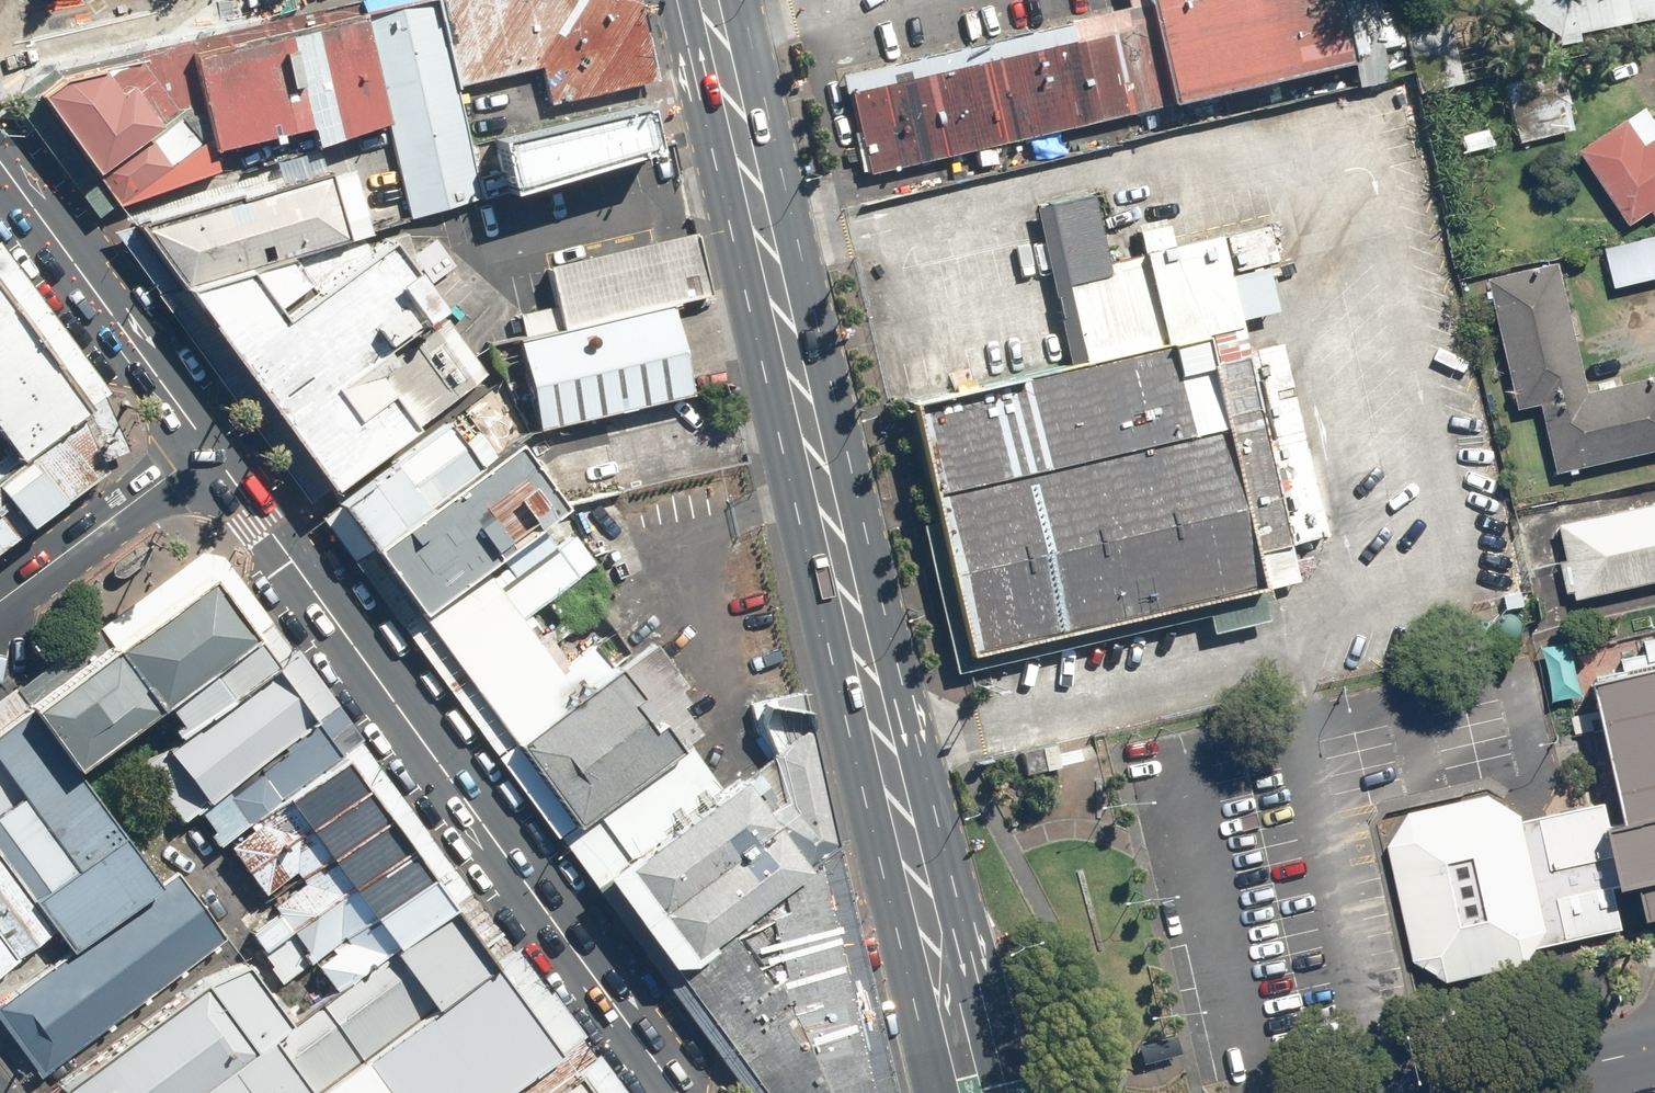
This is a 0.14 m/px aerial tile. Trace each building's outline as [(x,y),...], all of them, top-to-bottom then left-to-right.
[(433,0),(375,0),(357,5),(388,125),(410,214),(483,195),(456,87),(433,0)] [(456,87),(539,66),(549,106),(655,79),(632,0),(433,0),(456,87)] [(1164,104),(1350,60),(1335,0),(1140,0),(1141,6),(1164,104)] [(1357,87),(1405,77),(1388,0),(1337,0),(1357,87)] [(1396,3),(1416,93),(1461,83),(1458,68),(1478,64),(1468,17),(1448,21),(1443,0),(1411,0),(1396,3)] [(1565,45),(1576,32),(1654,16),(1654,0),(1502,0),(1565,45)] [(386,125),(356,5),(188,47),(214,149),(306,126),(311,144),(386,125)] [(861,175),(1164,104),(1141,6),(838,77),(861,175)] [(31,94),(87,175),(179,110),(134,58),(56,78),(31,94)] [(1557,84),(1507,94),(1517,142),(1567,132),(1557,84)] [(638,102),(485,141),(498,191),(651,152),(638,102)] [(1581,148),(1628,223),(1654,205),(1654,120),(1646,107),(1581,148)] [(92,174),(117,207),(220,172),(208,148),(202,132),(182,122),(166,127),(92,174)] [(129,225),(172,288),(242,266),(363,235),(342,164),(129,225)] [(1031,206),(1068,362),(1272,313),(1261,267),(1227,275),(1218,235),(1170,246),(1165,223),(1132,231),(1138,254),(1105,262),(1088,192),(1031,206)] [(546,266),(560,327),(705,293),(690,231),(546,266)] [(1605,247),(1614,288),(1654,279),(1654,236),(1605,247)] [(294,456),(319,491),(484,371),(447,318),(428,331),(421,321),(435,309),(380,240),(280,318),(242,266),(172,288),(294,456)] [(1488,282),(1521,411),(1542,406),(1559,475),(1654,451),(1654,374),(1590,391),(1558,265),(1488,282)] [(16,463),(88,410),(0,294),(0,442),(16,463)] [(668,304),(513,341),(535,432),(690,395),(668,304)] [(1197,335),(911,402),(969,648),(1291,572),(1240,356),(1204,364),(1197,335)] [(88,410),(16,463),(0,475),(0,543),(106,465),(88,410)] [(332,508),(365,552),(479,467),(446,423),(332,508)] [(365,552),(413,616),(480,566),(560,506),(511,443),(479,467),(365,552)] [(1560,525),(1568,560),(1561,562),(1568,593),(1575,592),(1577,598),(1654,580),(1654,503),(1560,525)] [(413,616),(470,690),(536,640),(520,618),(595,562),(559,515),(484,571),(480,566),(413,616)] [(205,577),(22,707),(63,764),(152,701),(246,634),(205,577)] [(470,690),(509,743),(613,665),(596,642),(570,662),(547,632),(536,640),(470,690)] [(269,667),(246,634),(152,701),(176,734),(269,667)] [(509,743),(573,827),(677,749),(613,665),(509,743)] [(1593,680),(1625,822),(1606,827),(1619,886),(1638,882),(1646,918),(1654,916),(1654,666),(1593,680)] [(310,723),(269,667),(176,734),(162,743),(203,800),(310,723)] [(67,870),(115,837),(63,764),(22,707),(0,723),(0,777),(67,870)] [(334,756),(310,723),(203,800),(189,810),(213,843),(222,837),(334,756)] [(758,1092),(878,1092),(816,861),(829,845),(800,734),(726,788),(695,746),(571,837),(758,1092)] [(222,837),(245,869),(357,788),(334,756),(222,837)] [(26,900),(33,895),(67,870),(0,777),(0,863),(26,900)] [(245,869),(264,896),(375,814),(357,788),(245,869)] [(1485,794),(1409,811),(1388,844),(1414,959),(1450,980),(1527,964),(1546,929),(1518,813),(1485,794)] [(264,896),(289,929),(402,846),(375,814),(264,896)] [(155,887),(117,835),(115,837),(33,895),(70,947),(155,887)] [(284,981),(310,961),(424,877),(402,846),(289,929),(261,950),(284,981)] [(13,958),(49,932),(26,900),(0,863),(0,940),(13,958)] [(178,872),(0,999),(0,1023),(37,1075),(227,940),(178,872)] [(446,906),(424,877),(310,961),(331,991),(446,906)] [(489,964),(446,906),(331,991),(282,1025),(263,1039),(303,1092),(312,1092),(360,1057),(489,964)] [(13,958),(0,940),(0,968),(13,958)] [(489,964),(360,1057),(312,1092),(506,1092),(556,1056),(489,964)] [(56,1092),(191,1092),(263,1039),(282,1025),(238,965),(196,982),(50,1086),(56,1092)] [(1183,1056),(1178,1036),(1141,1046),(1146,1065),(1183,1056)] [(263,1039),(191,1092),(303,1092),(263,1039)] [(576,1070),(544,1092),(593,1092),(576,1070)]
